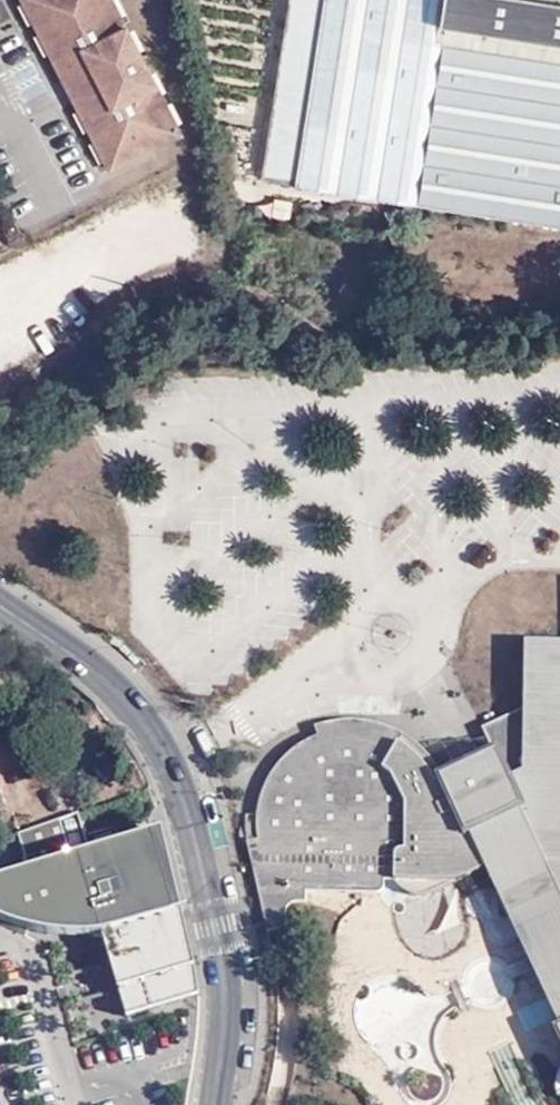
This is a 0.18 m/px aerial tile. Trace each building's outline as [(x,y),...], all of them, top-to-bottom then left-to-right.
[(108,172),(180,135),(111,0),(19,0),(108,172)] [(260,180),(294,185),(323,0),(288,0),(260,180)] [(294,185),(416,204),(559,227),(559,0),(323,0),(294,185)] [(412,366),(407,354),(388,362),(392,374),(412,366)] [(289,928),(287,916),(288,910),(292,905),(297,902),(307,903),(307,892),(378,893),(383,891),(384,889),(384,881),(395,882),(404,891),(419,896),(426,896),(439,891),(486,869),(559,1028),(559,643),(526,642),(524,709),(483,728),(494,754),(443,778),(440,771),(431,758),(420,747),(410,739),(392,729),(380,725),(364,722),(348,721),(330,723),(316,727),(319,736),(307,741),(293,750),(283,759),(272,774),(262,794),(260,800),(257,816),(257,831),(259,841),(248,843),(268,932),(289,928)] [(0,880),(0,921),(8,924),(39,933),(70,936),(92,936),(98,935),(122,1017),(194,996),(190,968),(159,832),(87,854),(74,814),(13,834),(25,872),(0,880)]
